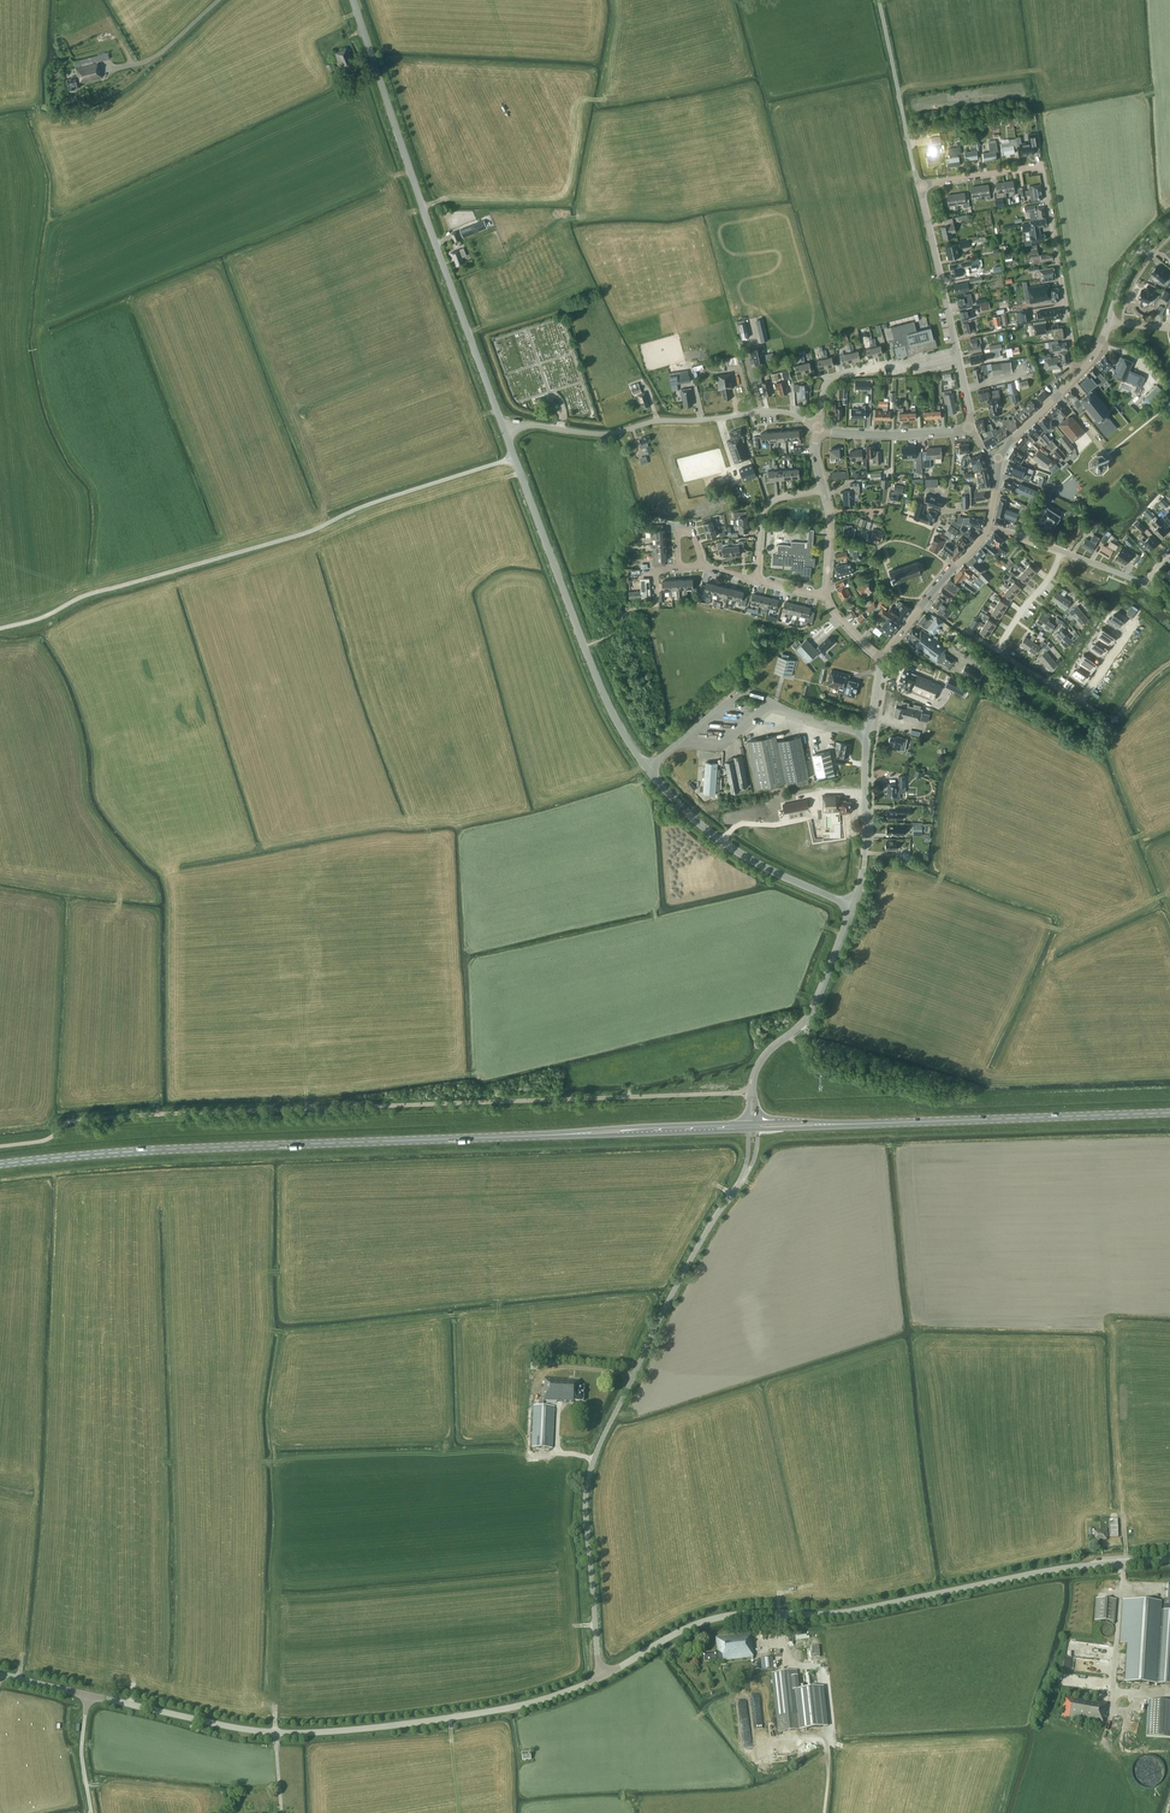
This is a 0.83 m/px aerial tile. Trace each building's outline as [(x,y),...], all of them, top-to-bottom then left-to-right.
[(96,35),(99,43),(110,39),(108,31),(96,35)] [(354,61),(348,47),(328,55),(331,62),(336,60),(339,68),(337,68),(339,72),(343,70),(345,74),(350,72),(349,71),(356,69),(353,62),(354,61)] [(66,80),(69,90),(74,89),(74,88),(80,86),(79,83),(101,78),(97,62),(109,59),(108,52),(74,61),(75,67),(77,75),(71,77),(71,79),(66,80)] [(331,63),(326,65),(329,72),(334,70),(331,63)] [(1020,137),(1016,138),(1017,146),(1020,146),(1021,156),(1034,154),(1033,148),(1039,147),(1037,133),(1033,134),(1034,139),(1029,140),(1029,142),(1021,143),(1020,137)] [(1016,138),(1008,140),(1009,142),(1001,143),(1002,146),(1001,146),(1003,155),(1014,153),(1014,146),(1017,146),(1016,138)] [(975,146),(976,150),(980,150),(979,142),(971,143),(972,147),(975,146)] [(998,151),(997,148),(996,142),(989,143),(990,152),(983,153),(985,161),(997,159),(996,151),(998,151)] [(929,166),(941,164),(940,157),(943,156),(941,146),(931,148),(932,157),(927,158),(929,166)] [(958,154),(961,154),(960,146),(948,148),(950,158),(946,159),(948,167),(960,165),(959,157),(958,157),(958,154)] [(964,152),(965,160),(978,158),(976,150),(974,151),(973,147),(970,147),(971,151),(964,152)] [(1013,181),(1004,182),(1006,192),(1012,191),(1012,195),(1015,195),(1013,181)] [(1006,192),(1004,182),(995,183),(997,193),(1003,192),(1004,197),(1006,196),(1006,192)] [(988,184),(980,186),(981,196),(987,195),(988,199),(990,199),(988,184)] [(1040,184),(1030,186),(1029,186),(1029,190),(1025,190),(1025,187),(1020,188),(1022,200),(1020,200),(1021,203),(1022,203),(1022,202),(1025,202),(1024,196),(1030,195),(1031,201),(1043,199),(1040,184)] [(982,200),(981,196),(980,186),(971,187),(972,197),(978,196),(979,200),(982,200)] [(964,193),(956,194),(957,204),(963,203),(964,207),(966,207),(965,199),(964,193)] [(957,204),(956,194),(947,195),(948,205),(955,204),(955,209),(958,208),(957,204)] [(995,200),(996,207),(1004,206),(1003,198),(995,200)] [(1030,220),(1046,218),(1044,207),(1038,208),(1038,204),(1024,206),(1025,212),(1029,211),(1030,220)] [(951,232),(955,231),(952,217),(943,219),(945,226),(941,227),(944,239),(952,237),(951,232)] [(1031,223),(1022,224),(1023,232),(1030,230),(1031,236),(1030,236),(1031,242),(1046,239),(1045,234),(1040,234),(1039,226),(1047,225),(1046,219),(1030,221),(1031,223)] [(463,236),(478,230),(475,223),(460,230),(463,236)] [(451,233),(455,242),(460,240),(457,231),(451,233)] [(957,244),(945,246),(948,259),(960,257),(958,247),(960,247),(961,248),(970,246),(969,239),(959,241),(960,244),(957,244)] [(454,259),(457,266),(464,263),(462,257),(467,256),(464,248),(450,253),(453,260),(454,259)] [(1038,256),(1037,249),(1027,251),(1028,257),(1032,256),(1033,264),(1040,263),(1040,262),(1042,262),(1046,261),(1046,260),(1052,259),(1051,253),(1041,254),(1041,255),(1038,256)] [(970,260),(971,268),(980,267),(978,259),(970,260)] [(963,275),(961,266),(963,266),(969,265),(968,260),(949,265),(952,277),(963,275)] [(1054,267),(1039,270),(1038,266),(1028,268),(1029,272),(1039,270),(1041,281),(1056,279),(1054,267)] [(1158,279),(1163,283),(1166,279),(1169,281),(1169,277),(1168,276),(1169,275),(1157,266),(1155,267),(1154,267),(1152,268),(1152,270),(1152,271),(1150,273),(1155,276),(1154,277),(1154,278),(1157,280),(1158,280),(1158,279)] [(976,285),(975,282),(982,281),(981,276),(970,278),(970,281),(954,285),(956,293),(969,290),(969,287),(976,285)] [(1052,302),(1059,300),(1057,287),(1050,288),(1049,283),(1027,287),(1030,304),(1051,300),(1052,302)] [(1141,290),(1137,298),(1149,303),(1153,295),(1152,295),(1155,289),(1147,286),(1145,292),(1141,290)] [(966,294),(956,296),(959,307),(968,305),(975,304),(974,297),(967,299),(966,294)] [(972,306),(966,308),(959,309),(962,320),(969,318),(974,317),(972,306)] [(1061,316),(1060,308),(1037,312),(1038,319),(1061,316)] [(1020,311),(1022,322),(1031,321),(1028,309),(1020,311)] [(993,317),(987,318),(987,321),(993,320),(995,326),(1001,325),(999,315),(993,317)] [(768,340),(762,318),(757,320),(762,341),(768,340)] [(962,322),(965,334),(974,332),(972,320),(962,322)] [(914,353),(922,351),(923,352),(927,351),(927,349),(937,347),(935,338),(933,338),(931,327),(917,331),(914,321),(891,327),(894,340),(895,342),(893,343),(896,357),(907,354),(908,356),(915,354),(914,353)] [(749,336),(746,322),(738,324),(741,338),(749,336)] [(1033,324),(1033,325),(1035,334),(1053,331),(1054,339),(1065,337),(1063,325),(1056,326),(1056,325),(1052,325),(1052,327),(1047,328),(1046,322),(1033,324)] [(969,339),(970,344),(967,345),(969,353),(982,351),(981,347),(982,347),(981,343),(980,343),(980,342),(979,342),(978,337),(969,339)] [(873,347),(875,356),(883,354),(881,345),(876,346),(874,338),(871,339),(873,343),(873,347)] [(1067,350),(1066,341),(1058,343),(1057,340),(1048,342),(1049,350),(1052,350),(1053,352),(1067,350)] [(873,347),(873,343),(870,344),(871,348),(866,349),(868,357),(875,356),(873,347)] [(989,345),(990,351),(1002,349),(1001,343),(989,345)] [(754,362),(755,365),(766,362),(763,349),(764,349),(763,344),(749,348),(752,359),(750,359),(751,363),(754,362)] [(826,349),(823,350),(827,367),(834,365),(832,357),(827,358),(826,349)] [(844,354),(840,355),(841,362),(846,361),(846,363),(853,361),(851,352),(850,349),(848,349),(848,353),(844,354)] [(819,369),(827,367),(823,350),(820,351),(822,359),(817,360),(819,369)] [(858,350),(851,352),(853,361),(860,359),(858,350)] [(1044,355),(1044,356),(1046,370),(1060,367),(1060,364),(1062,364),(1069,363),(1067,351),(1060,352),(1058,353),(1058,357),(1051,358),(1050,354),(1044,355)] [(970,356),(971,364),(984,362),(983,359),(993,357),(992,352),(982,353),(970,356)] [(1124,358),(1121,356),(1115,370),(1111,366),(1114,363),(1105,354),(1095,364),(1104,373),(1110,368),(1114,372),(1113,375),(1115,376),(1115,377),(1124,380),(1140,387),(1144,376),(1129,369),(1132,361),(1124,357),(1124,358)] [(800,355),(801,360),(802,364),(802,363),(804,372),(811,371),(809,362),(805,363),(803,355),(800,355)] [(991,364),(992,374),(1012,371),(1011,361),(991,364)] [(802,363),(802,364),(795,365),(797,374),(804,372),(802,363)] [(973,369),(975,382),(982,380),(984,380),(983,374),(989,373),(987,364),(979,366),(979,368),(973,369)] [(1088,371),(1100,386),(1107,380),(1094,366),(1088,371)] [(782,371),(783,379),(791,377),(789,370),(782,371)] [(1092,389),(1090,390),(1090,389),(1097,383),(1088,372),(1083,376),(1083,377),(1077,382),(1087,393),(1080,399),(1096,419),(1094,421),(1106,436),(1117,427),(1106,414),(1109,412),(1092,389)] [(723,395),(724,400),(731,399),(730,395),(731,395),(730,388),(734,387),(732,373),(716,375),(719,389),(721,388),(722,395),(723,395)] [(772,381),(779,380),(777,373),(771,375),(772,381)] [(671,384),(690,381),(690,376),(685,376),(685,374),(669,376),(671,384)] [(762,386),(765,396),(772,394),(770,388),(771,388),(770,383),(771,383),(771,381),(769,381),(769,380),(761,382),(762,386)] [(860,380),(860,389),(870,389),(871,381),(860,380)] [(1020,382),(1021,389),(1029,387),(1027,380),(1020,382)] [(779,389),(780,395),(788,394),(786,387),(787,387),(786,381),(776,383),(777,389),(779,389)] [(1017,392),(1015,381),(1008,383),(1010,394),(1017,392)] [(631,389),(633,394),(641,391),(639,386),(638,383),(630,385),(631,389)] [(1153,401),(1165,389),(1158,383),(1146,395),(1153,401)] [(794,384),(794,392),(800,391),(801,398),(810,397),(809,391),(810,391),(810,384),(800,385),(800,388),(798,388),(798,384),(794,384)] [(683,399),(684,406),(693,405),(692,398),(693,398),(692,388),(680,389),(682,400),(683,399)] [(836,388),(835,398),(843,398),(843,388),(836,388)] [(985,388),(977,390),(980,401),(987,400),(991,417),(999,415),(998,414),(997,407),(1002,406),(1000,396),(991,398),(989,388),(985,389),(985,388)] [(1036,397),(1041,402),(1049,395),(1044,389),(1036,397)] [(1075,395),(1070,389),(1063,396),(1067,402),(1070,405),(1073,401),(1076,404),(1075,405),(1078,408),(1083,404),(1080,401),(1075,395)] [(957,405),(957,402),(954,402),(952,393),(950,393),(949,390),(942,391),(942,396),(944,396),(945,404),(947,403),(950,414),(956,412),(955,406),(957,405)] [(641,402),(643,408),(650,406),(647,400),(649,399),(646,392),(636,395),(639,403),(641,402)] [(1030,400),(1028,403),(1029,404),(1024,408),(1030,415),(1038,408),(1032,401),(1031,401),(1030,400)] [(838,401),(833,401),(833,407),(835,408),(835,417),(842,418),(842,408),(841,408),(841,405),(839,404),(839,401),(838,401)] [(883,401),(883,406),(883,410),(882,419),(890,419),(891,411),(887,410),(888,401),(883,401)] [(1058,414),(1062,419),(1068,414),(1068,412),(1064,407),(1063,408),(1058,402),(1047,413),(1053,419),(1058,414)] [(864,409),(865,405),(861,405),(861,409),(850,408),(850,418),(864,418),(865,409),(864,409)] [(936,410),(932,411),(933,417),(941,417),(941,410),(940,410),(940,405),(936,405),(936,410)] [(933,417),(932,411),(928,411),(928,406),(924,406),(924,411),(924,418),(933,417)] [(908,419),(907,412),(903,413),(903,407),(899,408),(899,413),(900,419),(908,419)] [(911,412),(907,412),(908,419),(916,418),(916,412),(915,412),(915,407),(911,407),(911,412)] [(1019,413),(1018,412),(1014,414),(1017,417),(1016,417),(1018,419),(1019,420),(1022,423),(1030,416),(1023,408),(1019,411),(1020,412),(1019,413)] [(875,419),(882,419),(883,410),(875,410),(875,419)] [(1044,416),(1038,422),(1047,433),(1056,425),(1051,420),(1049,422),(1044,416)] [(1073,442),(1085,431),(1074,418),(1068,416),(1058,425),(1073,442)] [(1002,420),(1004,425),(1010,434),(1020,425),(1013,418),(1010,421),(1008,418),(1005,420),(1003,418),(1002,420)] [(983,419),(975,421),(976,427),(977,427),(979,433),(992,430),(989,425),(985,426),(983,419)] [(1035,423),(1024,433),(1033,442),(1038,437),(1039,438),(1038,439),(1044,445),(1046,443),(1051,449),(1056,445),(1053,442),(1044,431),(1042,432),(1041,431),(1042,431),(1035,423)] [(991,430),(993,433),(998,442),(1010,434),(1004,425),(997,430),(996,428),(992,430),(991,430)] [(742,435),(743,435),(741,428),(729,432),(732,439),(727,441),(735,463),(750,458),(744,441),(742,435)] [(791,430),(783,431),(784,440),(785,440),(790,440),(790,445),(793,445),(793,439),(792,439),(791,430)] [(799,430),(791,430),(792,439),(793,439),(798,439),(798,445),(801,444),(801,438),(800,439),(799,430)] [(989,436),(982,440),(987,448),(998,442),(993,433),(991,430),(986,431),(989,436)] [(776,431),(768,432),(769,441),(770,441),(775,441),(775,446),(778,446),(778,441),(777,441),(776,431)] [(783,431),(776,431),(777,441),(778,441),(782,440),(783,446),(786,446),(785,440),(784,440),(783,431)] [(766,447),(768,447),(771,447),(770,441),(769,441),(768,432),(761,433),(761,442),(766,442),(766,447)] [(1023,433),(1015,443),(1024,451),(1028,446),(1025,444),(1026,443),(1027,444),(1030,441),(1029,439),(1023,433)] [(1059,439),(1069,452),(1075,448),(1064,434),(1059,439)] [(642,448),(645,447),(647,455),(653,453),(650,445),(648,446),(647,442),(651,441),(649,435),(639,439),(641,444),(640,444),(640,445),(640,448),(642,448)] [(968,444),(959,445),(959,453),(969,452),(968,444)] [(921,451),(916,452),(915,445),(910,445),(911,447),(902,447),(902,457),(914,457),(914,460),(921,460),(921,451)] [(874,446),(866,447),(867,457),(872,456),(873,463),(876,463),(876,464),(880,463),(880,451),(875,451),(875,453),(874,453),(874,446)] [(1058,446),(1053,451),(1061,461),(1066,456),(1058,446)] [(843,447),(831,448),(831,450),(829,450),(830,462),(835,461),(835,457),(840,456),(840,459),(839,448),(843,448),(843,447)] [(923,467),(931,467),(930,458),(942,458),(941,447),(927,448),(927,452),(922,452),(923,464),(923,467)] [(1024,457),(1013,448),(1008,457),(1020,464),(1024,457)] [(851,460),(862,459),(863,466),(867,465),(866,457),(862,457),(862,449),(858,449),(858,450),(850,451),(851,460)] [(1051,459),(1039,450),(1033,458),(1045,467),(1051,459)] [(969,458),(971,464),(974,470),(980,469),(986,467),(982,453),(970,457),(969,458)] [(639,458),(642,465),(649,463),(646,455),(639,458)] [(1105,460),(1104,460),(1101,457),(1101,456),(1100,457),(1096,457),(1096,456),(1095,457),(1093,460),(1092,460),(1092,461),(1093,465),(1092,465),(1092,466),(1093,466),(1096,469),(1097,469),(1101,469),(1102,469),(1101,468),(1104,465),(1105,466),(1105,465),(1104,460),(1105,460)] [(1004,473),(1011,476),(1011,475),(1015,476),(1015,477),(1029,482),(1033,470),(1016,463),(1009,460),(1004,473)] [(1070,465),(1067,461),(1060,468),(1063,471),(1070,465)] [(797,468),(792,469),(791,469),(792,478),(799,477),(799,468),(800,468),(799,462),(796,463),(797,468)] [(789,469),(785,469),(783,469),(784,479),(792,478),(791,469),(792,469),(792,463),(789,463),(789,469)] [(1049,468),(1052,472),(1059,467),(1055,463),(1049,468)] [(776,470),(777,470),(777,464),(774,465),(774,470),(768,471),(769,480),(777,479),(776,470)] [(782,470),(777,470),(776,470),(777,479),(784,479),(783,469),(785,469),(784,464),(781,464),(782,470)] [(741,469),(743,476),(755,472),(752,465),(741,469)] [(974,491),(975,500),(987,499),(985,490),(990,489),(989,481),(990,481),(987,468),(976,471),(978,483),(978,490),(974,491)] [(881,488),(888,488),(889,480),(881,479),(881,488)] [(1004,480),(1001,488),(1011,492),(1012,491),(1016,493),(1017,491),(1033,498),(1037,491),(1020,483),(1018,488),(1014,486),(1014,485),(1004,480)] [(854,504),(854,494),(860,494),(859,485),(850,486),(850,490),(843,491),(843,499),(844,499),(844,504),(854,504)] [(887,501),(897,503),(898,493),(902,494),(903,486),(894,485),(893,488),(896,489),(895,492),(889,491),(887,501)] [(973,505),(973,497),(972,486),(969,486),(969,489),(964,489),(964,494),(961,495),(962,507),(969,507),(969,505),(973,505)] [(937,501),(939,498),(926,494),(924,500),(930,502),(929,505),(939,509),(941,503),(937,501)] [(1156,498),(1158,500),(1158,501),(1162,506),(1163,505),(1166,508),(1169,505),(1162,497),(1159,494),(1156,498)] [(1003,516),(1015,521),(1018,513),(1005,507),(1007,499),(1000,497),(995,516),(1002,518),(1003,516)] [(1047,509),(1038,522),(1051,531),(1060,518),(1059,517),(1062,512),(1045,501),(1041,506),(1047,509)] [(918,502),(913,518),(932,524),(936,512),(929,509),(927,514),(922,513),(925,504),(918,502)] [(1163,517),(1160,519),(1167,527),(1169,524),(1169,512),(1169,511),(1163,517)] [(733,522),(731,513),(724,514),(726,523),(733,522)] [(738,519),(739,523),(739,525),(748,524),(747,516),(738,517),(738,516),(733,516),(733,519),(738,519)] [(982,528),(984,521),(977,518),(977,519),(970,517),(964,517),(962,523),(968,525),(968,524),(970,525),(970,524),(974,526),(982,528)] [(1013,527),(1014,522),(1008,520),(996,517),(994,524),(1006,527),(1006,525),(1013,527)] [(717,520),(716,518),(711,519),(712,520),(703,523),(705,530),(714,527),(714,526),(713,522),(717,520)] [(858,526),(864,528),(867,520),(860,518),(858,526)] [(1167,532),(1160,526),(1163,523),(1157,518),(1151,524),(1155,528),(1153,530),(1161,538),(1167,532)] [(1091,530),(1095,523),(1090,520),(1086,527),(1091,530)] [(1136,526),(1142,532),(1146,528),(1140,522),(1136,526)] [(739,525),(739,523),(734,524),(734,527),(739,526),(739,532),(749,532),(748,524),(739,525)] [(842,534),(853,537),(856,528),(852,527),(852,526),(850,526),(845,524),(844,528),(842,534)] [(958,530),(950,524),(944,533),(952,538),(958,530)] [(656,537),(665,537),(664,525),(650,525),(651,537),(656,536),(656,537)] [(715,529),(720,528),(719,525),(714,526),(714,527),(705,530),(708,538),(717,535),(715,529)] [(1078,525),(1073,534),(1078,537),(1083,528),(1078,525)] [(962,526),(959,529),(972,540),(977,535),(977,534),(980,532),(976,528),(974,529),(971,526),(966,531),(965,530),(965,529),(962,526)] [(881,540),(883,533),(873,530),(872,534),(865,532),(864,537),(867,538),(866,540),(877,543),(878,539),(881,540)] [(994,532),(986,542),(982,546),(997,558),(1001,552),(992,546),(994,544),(997,546),(996,546),(1006,553),(1009,549),(1001,543),(1004,540),(994,532)] [(1090,540),(1086,538),(1082,545),(1092,551),(1096,544),(1100,538),(1094,534),(1090,540)] [(962,535),(956,542),(964,549),(968,545),(967,544),(970,541),(962,535)] [(656,539),(656,544),(656,545),(665,545),(665,537),(656,537),(656,536),(651,537),(646,537),(646,540),(651,539),(656,539)] [(934,536),(929,548),(938,552),(940,546),(941,547),(944,540),(934,536)] [(1151,550),(1157,544),(1149,536),(1144,542),(1142,539),(1138,543),(1144,550),(1148,546),(1151,550)] [(739,548),(744,548),(743,540),(738,541),(739,545),(733,545),(733,541),(730,541),(731,546),(731,557),(735,556),(735,555),(740,555),(739,548)] [(723,556),(728,555),(728,557),(731,557),(731,546),(730,541),(728,541),(728,546),(722,546),(722,542),(717,542),(718,550),(723,549),(723,556)] [(1107,547),(1103,545),(1098,552),(1108,558),(1113,551),(1112,551),(1113,549),(1115,550),(1118,545),(1111,541),(1108,546),(1107,547)] [(811,576),(811,566),(815,567),(815,557),(812,557),(812,547),(805,547),(805,542),(791,542),(791,546),(789,546),(789,545),(778,544),(777,554),(773,554),(772,564),(792,565),(792,570),(801,570),(801,575),(811,576)] [(955,560),(959,555),(953,550),(952,549),(953,549),(945,543),(940,550),(948,555),(948,556),(954,560),(955,560)] [(653,547),(653,552),(656,551),(657,553),(666,552),(665,545),(656,545),(656,544),(651,544),(651,547),(653,547)] [(956,544),(953,549),(952,549),(953,550),(959,555),(964,550),(956,544)] [(853,547),(849,548),(852,561),(856,560),(863,558),(860,545),(853,547)] [(965,564),(970,568),(976,573),(985,582),(986,583),(991,577),(986,572),(988,570),(980,563),(987,556),(989,554),(981,547),(965,564)] [(1121,548),(1115,558),(1117,559),(1125,564),(1129,558),(1131,555),(1131,554),(1121,548)] [(656,551),(653,552),(652,552),(652,556),(657,556),(657,560),(655,560),(655,565),(663,565),(663,560),(666,560),(666,552),(657,553),(656,551)] [(847,551),(835,554),(836,560),(848,557),(847,551)] [(1132,560),(1130,562),(1135,564),(1140,555),(1136,553),(1134,557),(1132,560)] [(1009,568),(1014,562),(1010,558),(1004,563),(1009,568)] [(1025,569),(1024,570),(1031,576),(1036,571),(1029,565),(1030,564),(1026,560),(1024,562),(1028,566),(1025,569)] [(890,575),(891,579),(892,579),(893,583),(921,573),(923,568),(924,568),(922,564),(922,563),(917,561),(889,571),(890,575)] [(852,562),(835,566),(837,576),(854,571),(852,562)] [(976,573),(970,568),(969,568),(964,564),(952,579),(962,586),(973,593),(976,589),(977,590),(979,588),(980,588),(985,582),(976,573)] [(1020,566),(1020,567),(1019,568),(1023,571),(1019,576),(1026,582),(1031,576),(1024,570),(1025,569),(1020,566)] [(1018,574),(1011,568),(1009,571),(1016,577),(1018,574)] [(954,596),(962,586),(952,579),(950,577),(943,587),(951,592),(952,592),(951,593),(954,596)] [(1013,583),(1010,586),(1009,587),(1016,593),(1021,587),(1014,581),(1015,581),(1011,577),(1009,579),(1013,583)] [(679,594),(679,589),(678,579),(670,580),(670,589),(672,589),(676,589),(677,594),(679,594)] [(684,593),(687,593),(687,588),(686,588),(685,579),(678,579),(679,589),(684,588),(684,593)] [(693,579),(685,579),(686,588),(687,588),(691,588),(692,593),(698,593),(697,587),(693,588),(693,579)] [(672,594),(672,589),(670,589),(670,580),(662,580),(663,590),(669,589),(669,594),(672,594)] [(837,590),(842,600),(848,596),(850,595),(843,581),(835,585),(837,589),(837,590)] [(857,588),(861,594),(864,592),(866,595),(875,590),(869,581),(864,585),(863,583),(857,588)] [(712,598),(713,593),(712,593),(714,584),(706,582),(706,585),(701,584),(699,594),(704,595),(704,591),(710,593),(709,597),(712,598)] [(1006,583),(1005,584),(1004,585),(1008,588),(1004,593),(1011,599),(1016,593),(1009,587),(1010,586),(1006,583)] [(719,600),(720,595),(719,595),(721,586),(714,584),(712,593),(713,593),(717,594),(716,599),(719,600)] [(726,602),(728,597),(726,597),(729,588),(721,586),(719,595),(720,595),(725,596),(724,601),(726,602)] [(943,596),(944,596),(949,600),(951,598),(955,601),(954,602),(959,605),(962,602),(957,598),(942,587),(938,593),(943,596)] [(734,603),(735,599),(734,598),(736,589),(729,588),(726,597),(728,597),(732,598),(731,603),(734,603)] [(740,600),(738,605),(741,605),(742,603),(746,604),(747,599),(742,598),(744,591),(736,589),(734,598),(735,599),(740,600)] [(1051,599),(1058,604),(1064,596),(1067,591),(1064,589),(1060,594),(1056,591),(1051,599)] [(758,610),(759,606),(761,596),(753,593),(750,603),(756,605),(755,609),(758,610)] [(939,595),(932,604),(939,609),(937,612),(946,618),(952,610),(945,605),(948,601),(939,595)] [(767,612),(768,608),(770,598),(761,596),(759,606),(765,607),(764,611),(767,612)] [(999,601),(996,605),(996,606),(1003,611),(1008,604),(1000,599),(995,596),(994,598),(999,601)] [(1064,596),(1058,604),(1065,609),(1071,601),(1064,596)] [(770,598),(768,608),(773,609),(772,613),(775,614),(778,600),(770,598)] [(889,604),(881,599),(877,604),(874,601),(867,609),(871,612),(876,606),(878,607),(879,605),(885,609),(889,604)] [(790,618),(791,613),(793,603),(785,601),(782,611),(789,613),(787,617),(790,618)] [(899,601),(895,607),(892,605),(888,611),(902,621),(911,609),(899,601)] [(991,602),(991,603),(990,605),(995,607),(991,613),(999,617),(1003,611),(996,606),(996,605),(991,602)] [(799,620),(800,615),(802,605),(793,603),(791,613),(797,615),(796,619),(799,620)] [(800,615),(805,617),(804,621),(807,622),(807,621),(812,622),(815,612),(810,611),(811,608),(802,605),(800,615)] [(1069,612),(1075,618),(1082,612),(1077,605),(1069,612)] [(849,610),(855,618),(860,614),(854,606),(849,610)] [(880,629),(890,637),(900,623),(893,618),(895,616),(885,610),(882,607),(878,612),(887,618),(880,629)] [(1041,613),(1036,621),(1043,626),(1048,618),(1051,614),(1048,612),(1045,616),(1041,613)] [(1082,612),(1075,618),(1081,625),(1088,619),(1082,612)] [(857,619),(862,624),(866,618),(862,614),(857,619)] [(931,618),(925,614),(918,622),(934,635),(944,622),(936,617),(934,619),(933,619),(932,620),(930,618),(931,618)] [(1106,622),(1116,628),(1118,625),(1120,626),(1123,621),(1113,614),(1110,619),(1109,618),(1106,622)] [(984,624),(984,625),(992,630),(996,623),(988,619),(989,618),(984,615),(982,617),(987,620),(984,624)] [(979,622),(973,618),(969,625),(975,629),(978,624),(983,626),(980,632),(988,637),(992,630),(984,625),(984,624),(980,621),(979,622)] [(1048,618),(1043,626),(1050,631),(1056,623),(1048,618)] [(944,651),(947,648),(922,629),(918,634),(917,633),(918,632),(912,628),(903,639),(909,643),(913,646),(914,644),(916,645),(915,646),(936,662),(937,661),(938,662),(937,663),(941,666),(948,670),(955,660),(945,653),(943,652),(944,651)] [(1054,634),(1060,641),(1067,634),(1061,628),(1054,634)] [(1060,641),(1065,647),(1077,637),(1079,635),(1075,631),(1073,633),(1074,635),(1071,638),(1067,634),(1060,641)] [(1097,635),(1095,639),(1104,645),(1106,642),(1108,643),(1112,638),(1102,631),(1098,636),(1097,635)] [(1030,639),(1025,636),(1020,644),(1027,649),(1033,641),(1032,641),(1036,636),(1033,634),(1030,639)] [(824,652),(834,643),(828,637),(819,645),(819,646),(816,648),(807,639),(795,649),(807,662),(819,652),(822,649),(824,652)] [(1094,643),(1090,647),(1100,654),(1104,649),(1102,648),(1104,645),(1095,639),(1092,642),(1094,643)] [(1033,641),(1027,649),(1034,654),(1040,646),(1033,641)] [(1038,657),(1044,664),(1051,657),(1046,651),(1038,657)] [(774,672),(791,676),(795,660),(786,658),(787,654),(782,653),(781,656),(778,656),(774,672)] [(1051,657),(1044,664),(1050,670),(1057,664),(1051,657)] [(1079,661),(1077,665),(1086,671),(1088,668),(1090,669),(1094,664),(1084,657),(1080,662),(1079,661)] [(962,672),(978,680),(982,674),(966,665),(962,672)] [(1076,669),(1072,674),(1082,681),(1086,675),(1084,674),(1086,671),(1077,665),(1074,668),(1076,669)] [(911,672),(912,669),(905,666),(899,680),(906,683),(907,681),(911,683),(908,688),(928,697),(932,687),(933,688),(938,686),(941,679),(936,677),(933,676),(931,680),(919,675),(919,676),(911,672)] [(858,682),(848,680),(850,674),(831,670),(827,686),(838,689),(838,691),(845,693),(844,694),(854,696),(858,682)] [(950,676),(946,685),(963,694),(967,685),(950,676)] [(902,717),(903,716),(919,720),(922,709),(920,708),(921,706),(914,704),(913,707),(908,705),(909,703),(902,701),(903,700),(897,699),(897,702),(896,702),(898,702),(897,706),(895,706),(895,705),(895,706),(896,706),(893,715),(902,717)] [(801,736),(777,741),(776,735),(747,741),(756,788),(809,777),(801,736)] [(890,741),(889,746),(896,748),(896,749),(900,750),(904,751),(907,738),(902,737),(896,736),(896,737),(891,736),(889,741),(890,741)] [(840,749),(839,754),(849,756),(851,744),(841,742),(841,744),(840,743),(839,749),(840,749)] [(827,774),(827,776),(832,775),(831,773),(834,772),(830,751),(812,755),(817,776),(827,774)] [(739,788),(748,786),(742,755),(733,757),(725,762),(731,793),(739,791),(739,788)] [(705,762),(703,793),(715,794),(715,790),(716,783),(716,782),(716,778),(716,776),(717,769),(717,763),(705,762)] [(899,776),(898,783),(897,783),(888,783),(887,796),(893,796),(893,799),(899,799),(900,792),(901,792),(901,786),(906,787),(906,776),(899,776)] [(840,811),(840,813),(846,813),(846,812),(851,812),(851,806),(851,801),(843,801),(843,800),(840,800),(840,795),(823,795),(823,812),(840,811)] [(807,799),(783,804),(785,813),(809,808),(807,799)] [(903,819),(903,814),(910,814),(910,807),(897,806),(897,811),(887,811),(887,818),(903,819)] [(824,826),(823,814),(816,814),(816,816),(814,816),(814,825),(816,825),(816,827),(824,826)] [(926,831),(926,825),(921,825),(922,824),(914,824),(913,832),(918,832),(918,833),(921,833),(921,831),(926,831)] [(893,834),(904,834),(904,825),(892,825),(892,826),(887,826),(887,833),(893,833),(893,834)] [(886,841),(886,849),(889,849),(896,849),(896,845),(901,845),(901,841),(896,841),(890,840),(890,841),(886,841)] [(539,1406),(535,1406),(532,1447),(552,1448),(554,1407),(544,1406),(544,1401),(574,1403),(574,1400),(584,1401),(584,1386),(580,1386),(580,1380),(545,1378),(544,1398),(539,1398),(539,1406)] [(1118,1519),(1109,1519),(1110,1537),(1118,1537),(1118,1519)] [(1095,1540),(1101,1540),(1100,1530),(1094,1530),(1094,1529),(1092,1529),(1092,1528),(1088,1529),(1089,1536),(1093,1535),(1094,1535),(1094,1538),(1095,1538),(1095,1540)] [(1169,1583),(1168,1600),(1162,1600),(1162,1603),(1123,1600),(1120,1643),(1128,1643),(1126,1682),(1169,1685),(1169,1583)] [(1095,1620),(1114,1622),(1116,1600),(1097,1598),(1095,1620)] [(752,1659),(754,1659),(751,1633),(716,1637),(718,1652),(704,1654),(704,1662),(723,1660),(723,1661),(752,1658),(752,1659)] [(1088,1658),(1089,1644),(1072,1642),(1070,1656),(1088,1658)] [(761,1658),(762,1671),(774,1669),(773,1657),(761,1658)] [(772,1673),(778,1732),(803,1729),(797,1671),(772,1673)] [(1060,1685),(1070,1685),(1071,1674),(1060,1673),(1060,1685)] [(1071,1720),(1103,1726),(1109,1695),(1097,1693),(1095,1701),(1065,1696),(1061,1716),(1071,1718),(1071,1720)] [(1169,1739),(1169,1732),(1169,1703),(1148,1701),(1145,1737),(1169,1739)] [(774,1756),(799,1752),(798,1743),(773,1746),(774,1756)] [(530,1752),(522,1753),(523,1760),(524,1760),(524,1761),(526,1761),(526,1760),(531,1759),(530,1752)] [(1132,1779),(1157,1787),(1166,1761),(1142,1752),(1132,1779)]
